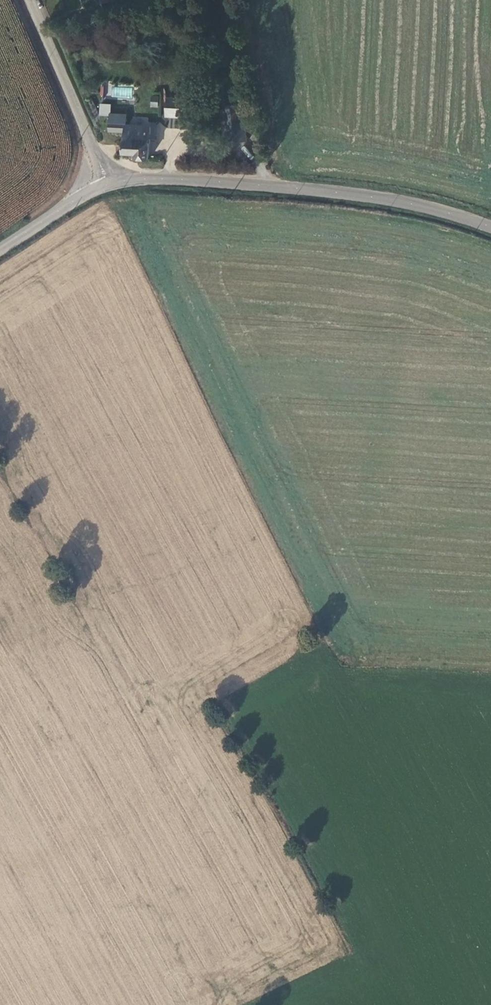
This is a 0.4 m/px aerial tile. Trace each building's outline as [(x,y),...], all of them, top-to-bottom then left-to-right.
[(132,88),(108,86),(108,97),(131,99),(132,88)] [(169,94),(169,115),(190,116),(190,94),(169,94)] [(152,122),(127,123),(128,150),(141,150),(141,159),(154,159),(152,122)]
